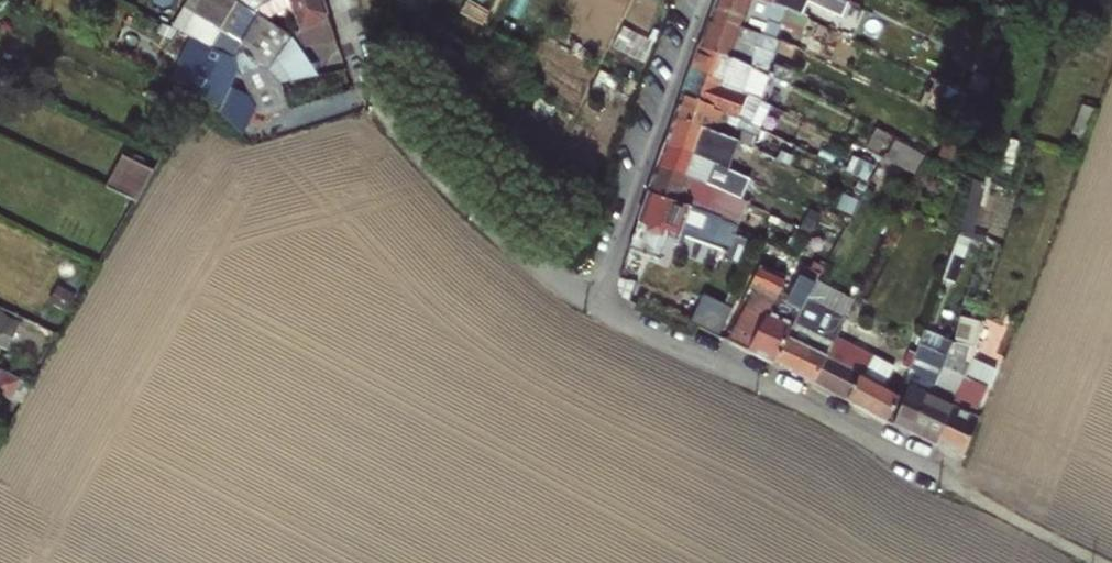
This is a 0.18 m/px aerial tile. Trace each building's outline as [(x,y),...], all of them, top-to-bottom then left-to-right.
[(278,38),(283,31),(253,12),(233,0),(180,0),(178,3),(237,38),(278,38)] [(266,5),(271,13),(292,3),(302,31),(308,45),(334,40),(322,0),(274,0),(266,5)] [(771,3),(762,0),(717,0),(711,15),(775,38),(781,22),(802,29),(806,16),(789,10),(771,3)] [(771,3),(789,10),(793,0),(773,0),(771,3)] [(844,13),(849,0),(813,0),(844,13)] [(253,12),(283,31),(292,36),(302,31),(292,3),(271,13),(266,5),(253,12)] [(711,15),(700,46),(761,71),(775,38),(711,15)] [(260,66),(278,38),(237,38),(236,39),(260,66)] [(299,46),(293,38),(278,38),(260,66),(265,71),(275,82),(319,75),(299,46)] [(761,71),(700,46),(692,67),(722,80),(721,86),(745,96),(747,97),(749,90),(742,87),(746,74),(772,85),(775,77),(770,74),(761,71)] [(201,92),(213,73),(180,58),(171,78),(201,92)] [(712,108),(747,124),(751,116),(740,112),(744,102),(755,106),(757,101),(747,97),(745,96),(721,86),(722,80),(692,67),(683,94),(712,105),(712,108)] [(254,117),(281,110),(275,82),(265,71),(238,83),(254,117)] [(230,82),(213,73),(201,92),(216,106),(230,82)] [(675,117),(723,135),(728,137),(737,142),(740,143),(747,124),(712,108),(712,105),(683,94),(675,117)] [(665,143),(712,161),(723,135),(675,117),(665,143)] [(726,168),(737,142),(728,137),(723,135),(712,161),(726,168)] [(726,168),(712,161),(665,143),(657,165),(729,193),(734,195),(741,198),(750,179),(726,168)] [(125,151),(111,184),(144,198),(158,165),(125,151)] [(649,190),(720,219),(729,193),(657,165),(649,190)] [(718,247),(728,222),(725,221),(720,219),(649,190),(634,231),(666,241),(670,230),(718,247)] [(980,205),(968,200),(960,233),(972,236),(980,205)] [(955,281),(972,236),(960,233),(949,262),(944,277),(955,281)] [(772,303),(748,350),(773,362),(793,322),(799,309),(821,272),(823,269),(812,263),(810,268),(807,267),(798,284),(794,282),(790,290),(781,286),(776,296),(772,303)] [(785,277),(760,265),(751,284),(776,296),(781,286),(785,277)] [(776,296),(751,284),(745,295),(751,297),(758,300),(760,297),(772,303),(776,296)] [(717,335),(737,297),(711,285),(693,323),(717,335)] [(758,300),(751,297),(730,341),(748,350),(772,303),(760,297),(758,300)] [(811,382),(833,340),(844,316),(837,312),(824,337),(793,322),(773,362),(811,382)] [(6,347),(18,323),(0,314),(0,344),(6,347)] [(956,393),(935,444),(962,457),(977,418),(973,417),(984,387),(976,384),(999,327),(978,319),(961,376),(956,393)] [(870,351),(879,333),(871,329),(861,347),(870,351)] [(868,356),(879,361),(891,339),(879,333),(870,351),(868,356)] [(846,399),(868,356),(861,352),(858,357),(841,349),(843,345),(833,340),(811,382),(846,399)] [(894,424),(910,432),(925,394),(928,395),(941,369),(943,363),(943,360),(944,357),(938,355),(936,362),(920,356),(894,424)] [(879,361),(868,356),(846,399),(886,420),(898,392),(875,380),(879,372),(875,370),(879,361)] [(910,432),(935,444),(956,393),(961,376),(941,369),(928,395),(925,394),(910,432)] [(1,371),(0,373),(0,390),(10,396),(18,380),(1,371)]
